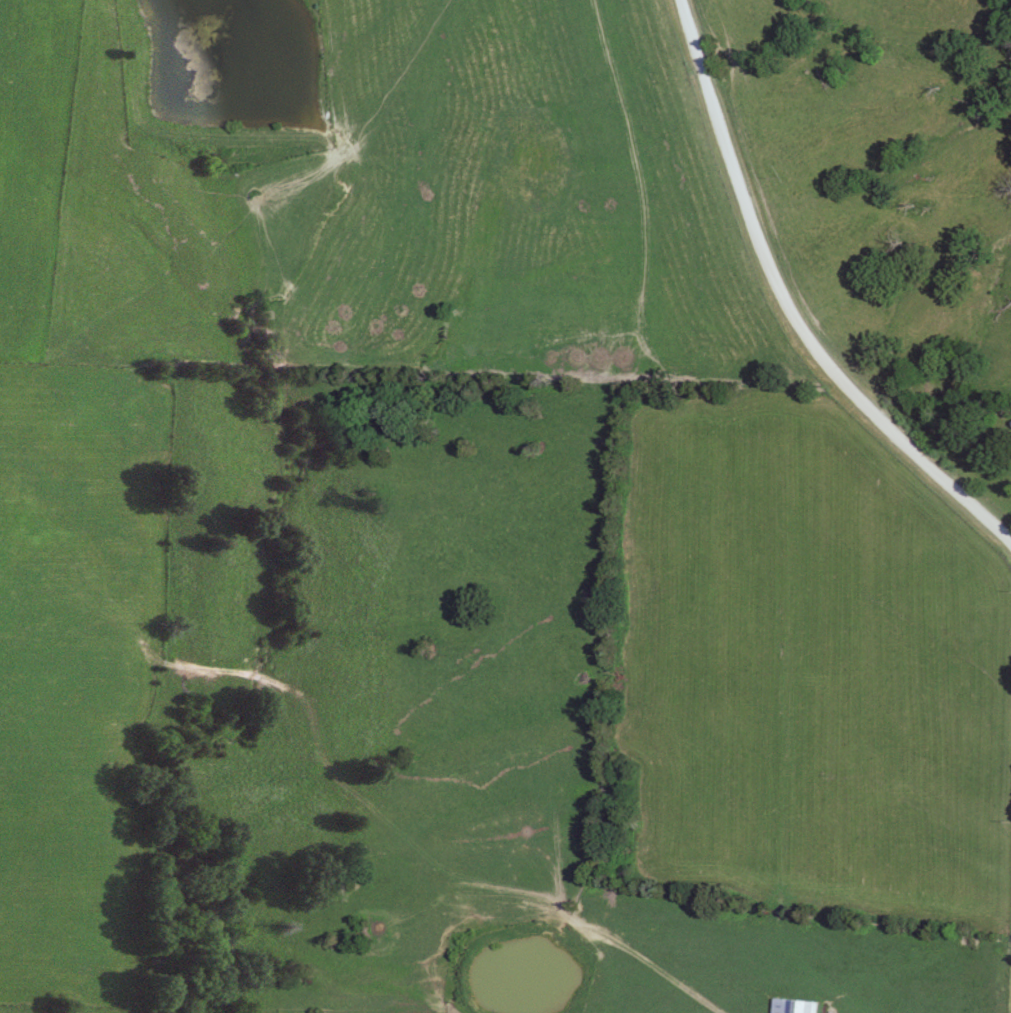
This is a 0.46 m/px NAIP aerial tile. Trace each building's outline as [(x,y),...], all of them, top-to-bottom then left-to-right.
[(818,1002),(775,998),(773,1012),(817,1012),(818,1002)]
